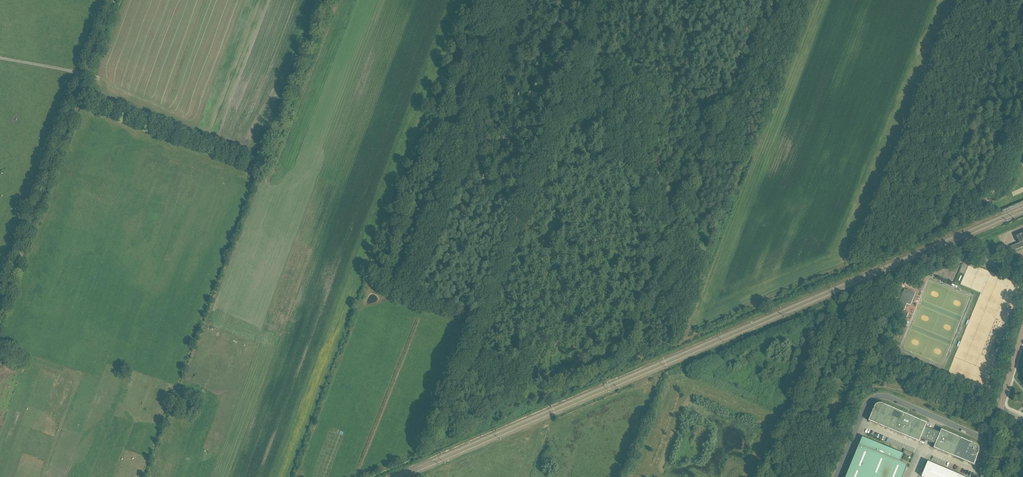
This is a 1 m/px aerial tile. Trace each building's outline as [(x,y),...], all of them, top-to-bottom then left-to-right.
[(1016,236),(1019,243),(1011,247),(1013,251),(1022,247),(1022,233),(1016,236)] [(998,235),(989,239),(992,248),(1001,244),(998,235)] [(905,322),(909,313),(904,311),(907,304),(911,305),(916,292),(907,289),(907,290),(905,289),(893,318),(905,322)] [(1006,330),(1001,347),(1004,348),(1009,331),(1006,330)] [(875,407),(875,408),(869,421),(887,429),(895,410),(883,404),(882,404),(881,404),(880,404),(879,404),(878,404),(877,405),(876,405),(876,406),(875,407)] [(895,432),(903,413),(895,410),(887,429),(895,432)] [(908,438),(916,419),(903,413),(895,432),(908,438)] [(926,427),(927,424),(916,419),(908,438),(919,442),(921,439),(926,427)] [(941,434),(926,427),(921,439),(936,445),(934,449),(954,457),(962,439),(942,430),(941,434)] [(862,437),(846,476),(903,476),(908,465),(900,462),(903,454),(862,437)] [(971,443),(962,439),(954,457),(963,461),(971,443)] [(976,445),(971,443),(963,461),(974,465),(979,452),(979,451),(979,450),(979,449),(979,448),(978,447),(977,446),(977,445),(976,445)] [(922,476),(963,476),(928,462),(922,476)]
